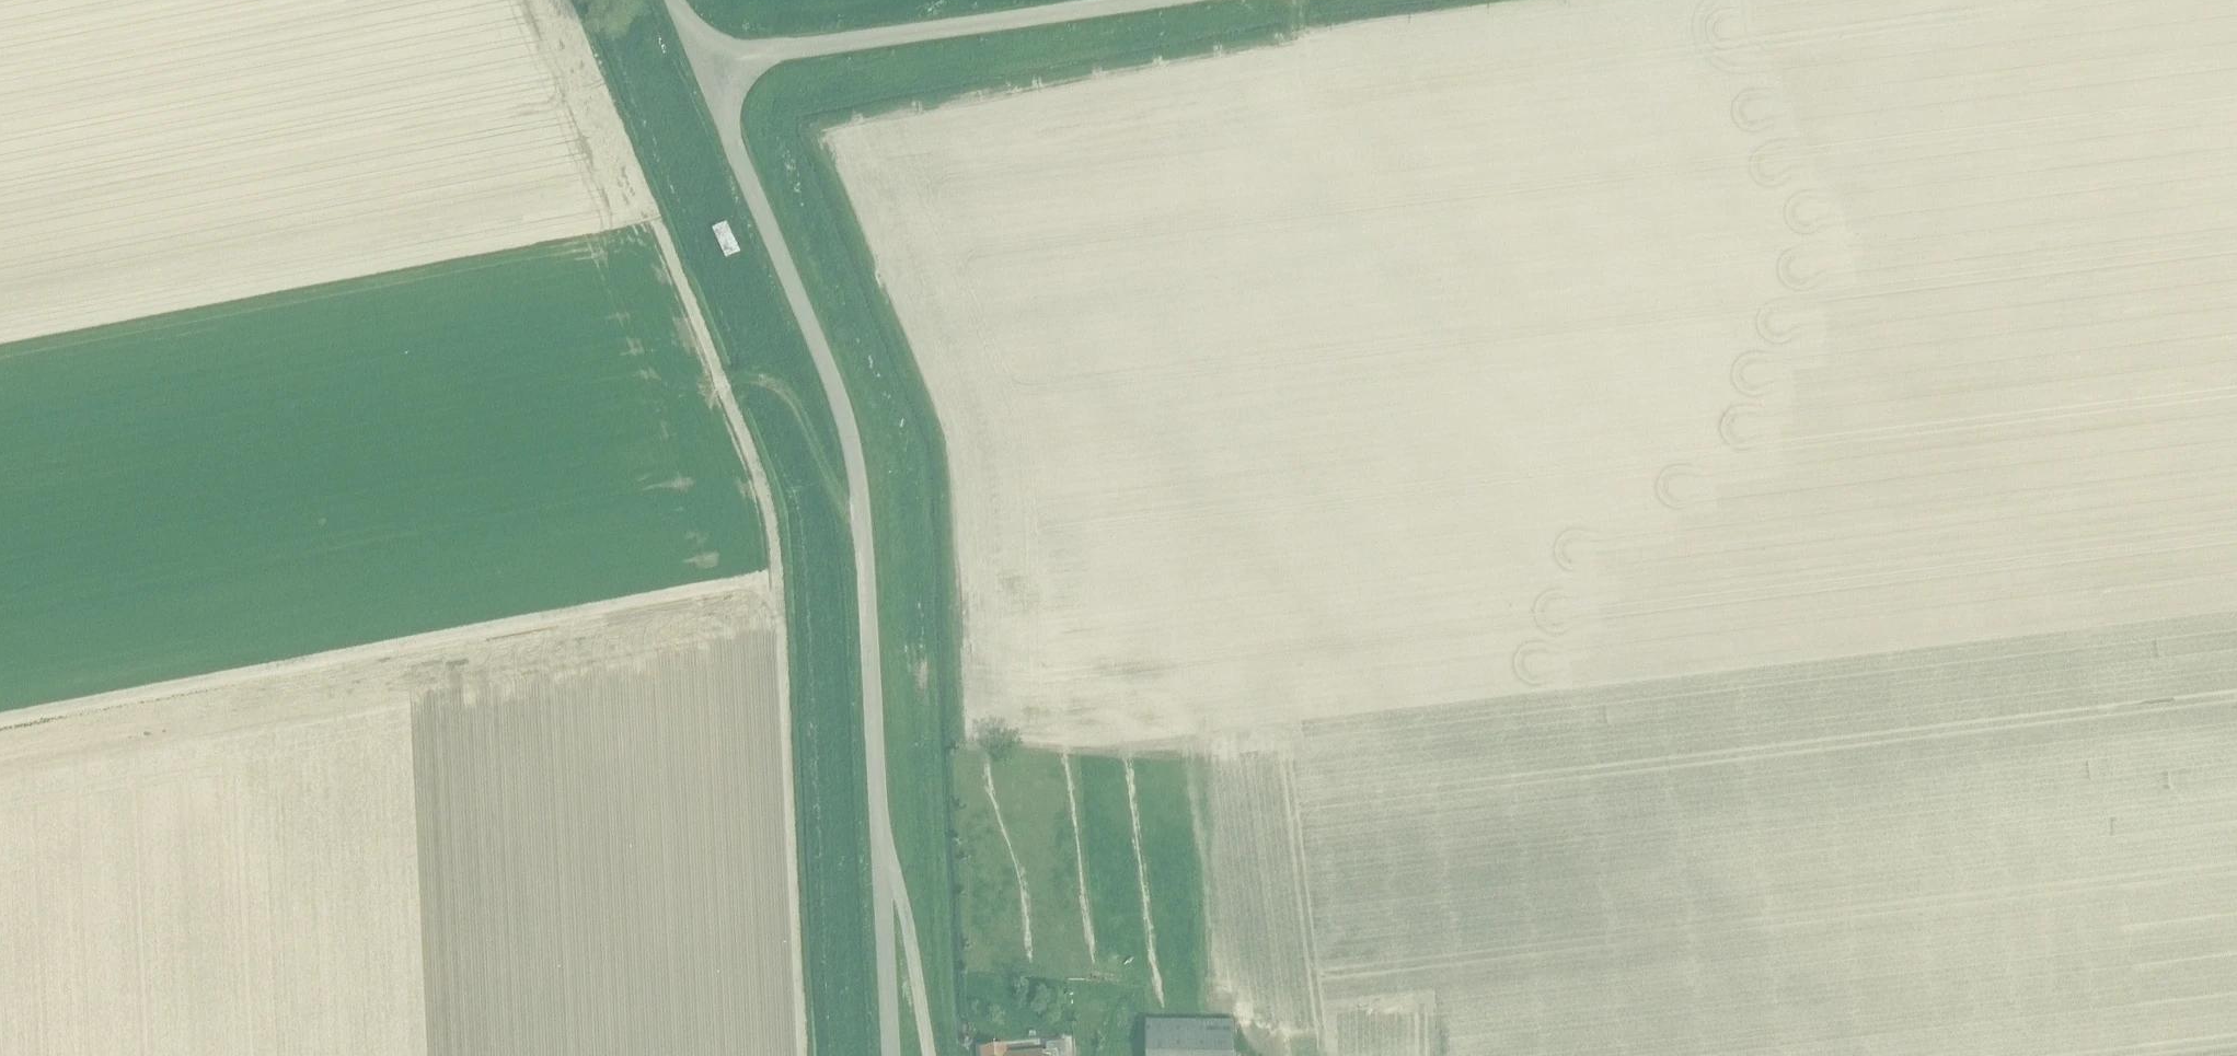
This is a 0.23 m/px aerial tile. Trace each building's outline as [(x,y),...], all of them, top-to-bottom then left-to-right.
[(711,229),(724,258),(739,252),(726,222),(711,229)] [(1144,1055),(1232,1055),(1232,1022),(1144,1022),(1144,1055)] [(1065,1042),(1044,1044),(1045,1053),(1006,1055),(1066,1055),(1065,1042)] [(980,1055),(1005,1055),(1004,1048),(980,1050),(980,1055)]
